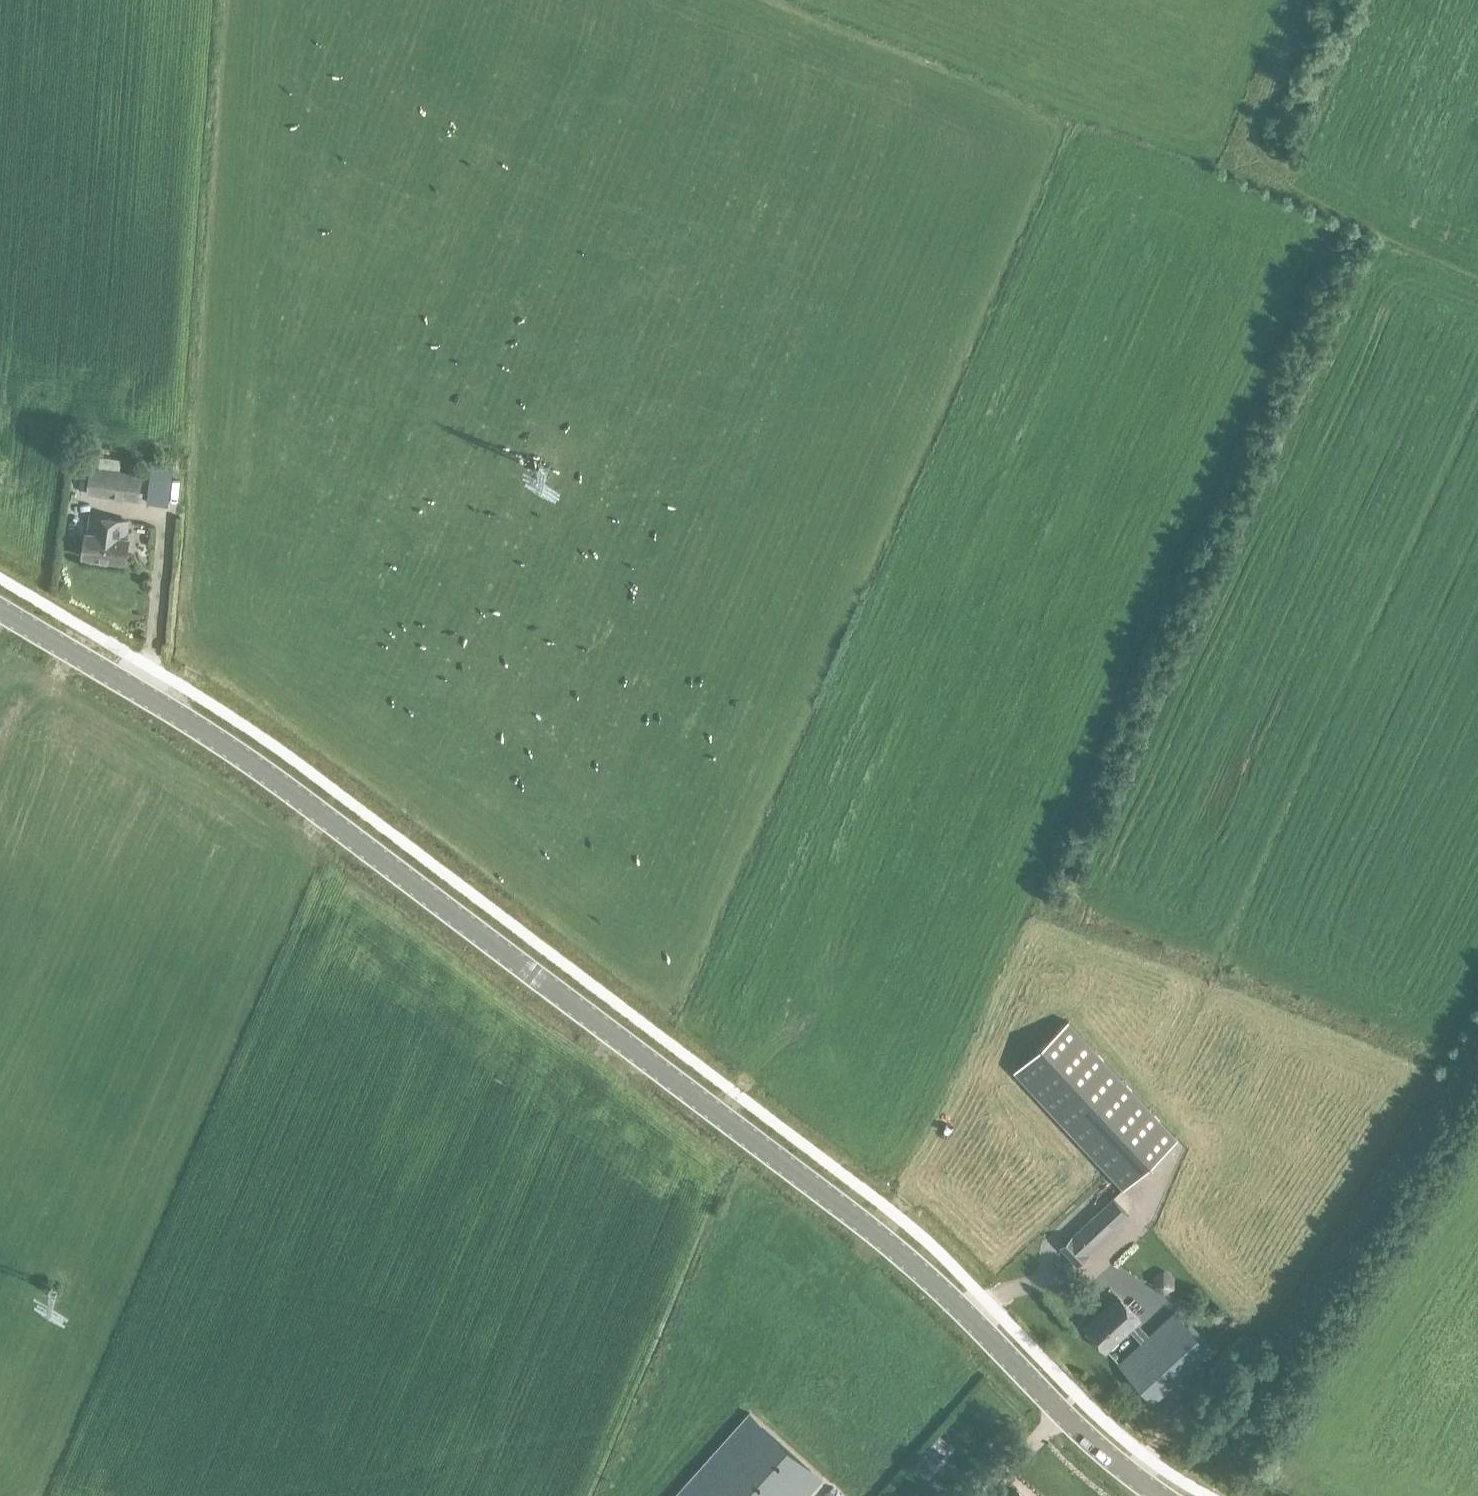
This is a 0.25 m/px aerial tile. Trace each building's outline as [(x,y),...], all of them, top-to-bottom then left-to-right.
[(147,501),(168,504),(173,464),(152,461),(147,501)] [(139,501),(143,473),(90,466),(86,494),(139,501)] [(83,556),(125,561),(129,534),(125,533),(126,521),(93,517),(91,532),(86,531),(83,556)] [(1068,1020),(1015,1070),(1124,1188),(1177,1138),(1068,1020)] [(1061,1245),(1078,1264),(1089,1253),(1088,1252),(1131,1213),(1115,1195),(1061,1245)] [(1153,1275),(1153,1287),(1164,1294),(1175,1288),(1175,1275),(1164,1269),(1153,1275)] [(1118,1297),(1085,1327),(1106,1350),(1129,1328),(1134,1333),(1141,1326),(1136,1321),(1139,1319),(1118,1297)] [(1175,1311),(1118,1363),(1153,1401),(1209,1348),(1175,1311)] [(751,1414),(677,1495),(810,1495),(825,1480),(751,1414)]
